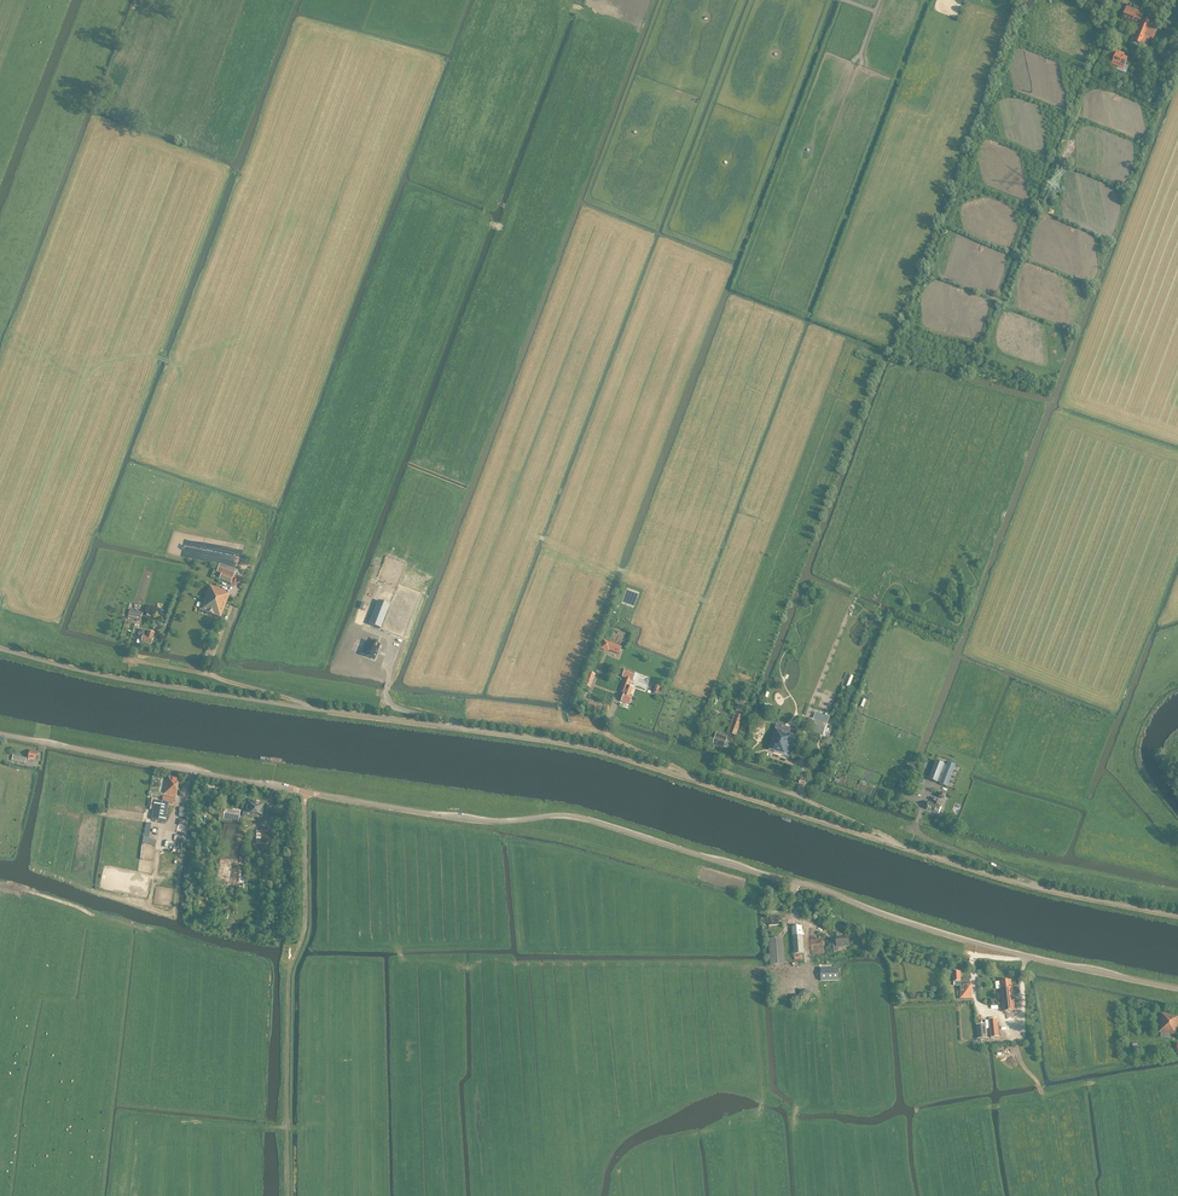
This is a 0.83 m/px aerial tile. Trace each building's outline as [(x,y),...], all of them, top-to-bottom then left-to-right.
[(1085,3),(1084,2),(1083,5),(1084,6),(1083,7),(1088,9),(1093,0),(1087,0),(1085,3)] [(1154,0),(1149,0),(1146,6),(1155,11),(1156,8),(1158,10),(1161,4),(1154,0)] [(1144,12),(1128,5),(1122,18),(1139,24),(1144,12)] [(1157,23),(1143,18),(1135,37),(1133,36),(1131,40),(1133,41),(1133,42),(1134,42),(1133,45),(1144,49),(1145,47),(1147,47),(1149,41),(1151,42),(1158,25),(1156,24),(1157,23)] [(1125,53),(1117,50),(1112,64),(1118,66),(1117,69),(1126,73),(1128,66),(1125,65),(1128,57),(1125,56),(1125,57),(1124,56),(1125,53)] [(236,570),(220,564),(217,571),(222,573),(219,579),(231,583),(236,570)] [(225,602),(228,594),(222,592),(223,590),(209,584),(203,599),(203,600),(209,602),(211,597),(225,602)] [(209,602),(203,600),(199,609),(219,617),(225,602),(211,597),(209,602)] [(378,600),(369,624),(380,629),(390,605),(378,600)] [(141,613),(130,610),(128,617),(139,620),(141,613)] [(150,644),(154,633),(139,629),(137,634),(141,636),(141,634),(142,635),(140,641),(150,644)] [(375,659),(380,645),(377,644),(378,640),(373,638),(371,641),(370,641),(368,648),(364,647),(362,653),(366,654),(365,655),(375,659)] [(619,654),(622,647),(603,640),(600,648),(604,650),(605,648),(619,654)] [(625,669),(622,676),(626,677),(621,691),(624,692),(621,701),(629,704),(632,695),(630,695),(633,688),(628,686),(630,679),(633,680),(635,672),(625,669)] [(595,674),(589,671),(584,685),(590,687),(595,674)] [(810,718),(807,725),(810,727),(809,731),(823,736),(830,717),(816,712),(813,719),(810,718)] [(731,722),(727,732),(735,735),(742,717),(737,715),(737,714),(734,713),(731,722)] [(795,735),(776,729),(768,749),(787,756),(795,735)] [(724,747),(724,746),(727,747),(728,741),(726,740),(727,736),(717,733),(713,743),(724,747)] [(38,761),(39,756),(36,755),(37,751),(30,750),(29,754),(28,759),(38,761)] [(26,760),(26,758),(13,755),(13,757),(12,760),(25,763),(26,760)] [(931,769),(928,777),(940,782),(939,783),(947,786),(956,765),(948,761),(946,765),(936,761),(932,770),(931,769)] [(176,796),(179,778),(168,776),(164,793),(176,796)] [(919,779),(915,790),(920,792),(924,781),(919,779)] [(929,802),(926,809),(939,813),(941,806),(940,806),(942,798),(944,799),(946,794),(941,792),(939,797),(940,797),(939,799),(934,797),(932,803),(929,802)] [(155,800),(151,818),(166,821),(169,802),(155,800)] [(244,804),(242,815),(256,817),(257,814),(262,815),(264,803),(247,800),(246,804),(244,804)] [(213,807),(212,814),(223,816),(223,819),(229,820),(238,822),(240,810),(225,807),(225,809),(213,807)] [(240,825),(228,823),(227,829),(220,861),(222,862),(219,880),(229,882),(232,864),(238,831),(240,825)] [(272,873),(269,873),(270,844),(273,844),(273,828),(268,828),(262,827),(262,830),(256,830),(256,844),(254,844),(253,880),(256,880),(258,846),(260,846),(260,844),(261,844),(264,844),(263,882),(266,882),(268,882),(272,882),(272,873)] [(239,862),(238,880),(245,880),(246,862),(239,862)] [(141,903),(143,897),(136,895),(134,901),(141,903)] [(768,925),(779,925),(779,921),(781,921),(781,916),(767,917),(768,925)] [(804,953),(802,925),(792,926),(794,953),(804,953)] [(837,946),(849,945),(848,936),(836,937),(837,943),(833,943),(834,951),(837,951),(837,946)] [(786,963),(783,937),(768,938),(770,965),(786,963)] [(838,968),(820,968),(821,980),(822,980),(839,980),(839,968),(838,968)] [(960,998),(973,997),(973,985),(963,985),(963,984),(971,984),(970,979),(962,979),(962,980),(961,980),(961,971),(952,971),(953,981),(956,981),(956,986),(959,986),(960,998)] [(1000,988),(1002,1011),(1016,1010),(1013,987),(1012,987),(1011,979),(1000,980),(1000,988)] [(1172,1034),(1176,1035),(1177,1024),(1177,1015),(1161,1013),(1159,1032),(1161,1033),(1161,1037),(1170,1038),(1170,1034),(1172,1034)] [(991,1037),(1000,1036),(997,1018),(988,1019),(991,1037)] [(976,1024),(978,1038),(985,1037),(984,1023),(976,1024)]
